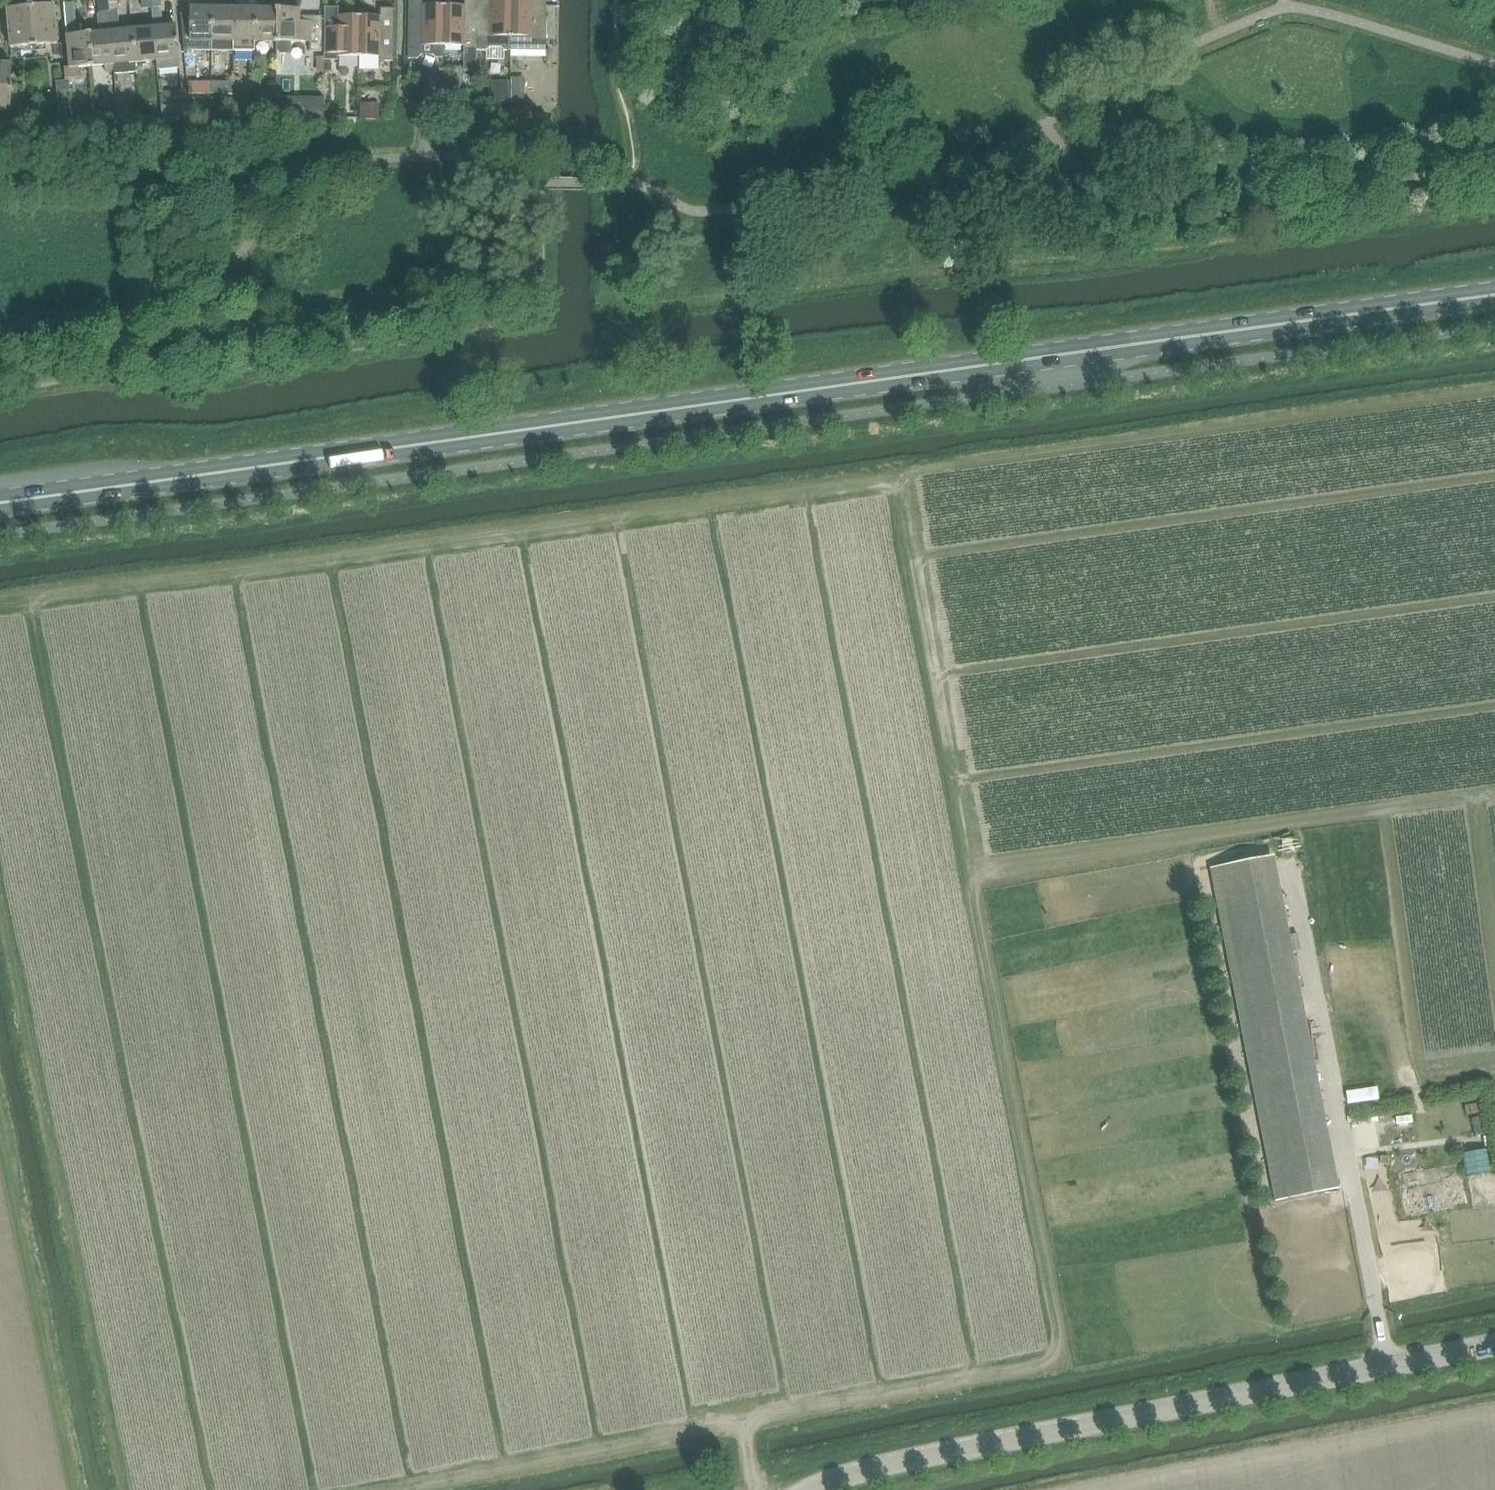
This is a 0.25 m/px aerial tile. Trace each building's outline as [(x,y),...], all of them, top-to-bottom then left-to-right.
[(89,34),(91,66),(104,65),(105,72),(114,72),(113,64),(110,32),(108,12),(107,0),(104,0),(98,0),(99,12),(97,15),(98,25),(101,27),(101,32),(89,34)] [(108,12),(110,32),(113,64),(114,72),(114,74),(136,72),(135,62),(132,30),(119,31),(117,11),(116,0),(107,0),(108,12)] [(142,9),(151,8),(151,0),(142,0),(142,9)] [(151,8),(153,28),(156,60),(157,70),(179,68),(178,58),(175,25),(163,27),(160,7),(160,0),(151,0),(151,8)] [(442,46),(443,5),(422,5),(422,0),(408,0),(407,59),(417,59),(421,55),(432,55),(435,58),(442,58),(442,46)] [(442,46),(463,46),(463,70),(476,70),(476,50),(477,50),(477,40),(476,0),(464,0),(464,6),(443,5),(442,46)] [(477,40),(477,50),(486,50),(489,47),(501,47),(504,51),(510,51),(511,0),(476,0),(477,40)] [(510,51),(545,51),(546,0),(511,0),(510,51)] [(73,3),(64,4),(65,16),(66,36),(69,68),(64,68),(65,78),(78,77),(78,68),(91,66),(89,34),(76,35),(74,15),(73,3)] [(54,5),(30,7),(34,46),(57,44),(54,5)] [(34,46),(30,7),(7,9),(10,48),(34,46)] [(324,7),(323,60),(337,60),(337,56),(358,56),(359,16),(338,16),(338,8),(324,7)] [(184,50),(211,51),(212,8),(190,8),(190,14),(180,13),(184,50)] [(211,51),(233,51),(234,8),(212,8),(211,51)] [(234,8),(233,51),(255,51),(255,41),(255,8),(234,8)] [(277,9),(255,8),(255,41),(276,42),(277,9)] [(380,16),(359,16),(358,56),(379,57),(379,61),(393,61),(394,8),(380,8),(380,16)] [(286,53),(290,50),(290,42),(299,42),(309,42),(309,51),(322,51),(322,19),(310,19),(309,22),(299,21),(299,9),(277,9),(276,42),(276,49),(280,53),(286,53)] [(153,28),(132,30),(135,62),(156,60),(153,28)] [(11,88),(11,64),(0,64),(0,88),(11,88)] [(211,82),(188,81),(188,93),(211,94),(211,82)] [(56,92),(66,91),(65,82),(55,83),(56,92)] [(232,94),(232,82),(211,82),(211,94),(232,94)] [(241,94),(242,82),(232,82),(232,94),(241,94)] [(0,88),(0,111),(10,111),(11,88),(0,88)] [(66,91),(56,92),(57,101),(67,100),(66,91)] [(159,93),(161,106),(182,104),(181,91),(159,93)] [(67,100),(57,101),(58,110),(67,109),(67,100)] [(275,101),(275,117),(303,117),(303,101),(275,101)] [(161,106),(162,122),(184,120),(182,104),(161,106)] [(67,109),(58,110),(59,119),(68,118),(67,109)] [(1255,859),(1214,866),(1223,917),(1252,912),(1250,895),(1260,893),(1255,859)] [(1234,948),(1274,1199),(1340,1188),(1338,1173),(1321,1176),(1317,1150),(1300,1153),(1298,1142),(1287,1144),(1284,1125),(1306,1121),(1278,952),(1252,956),(1250,946),(1234,948)] [(1377,1087),(1345,1092),(1347,1104),(1378,1100),(1377,1087)] [(1400,1216),(1467,1205),(1460,1162),(1393,1173),(1400,1216)]
